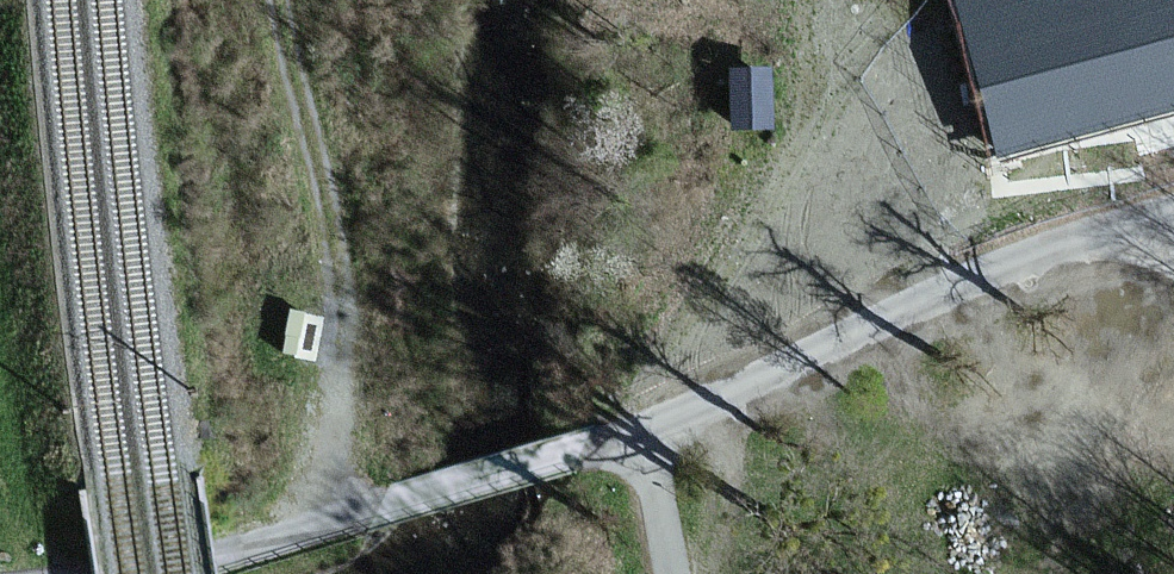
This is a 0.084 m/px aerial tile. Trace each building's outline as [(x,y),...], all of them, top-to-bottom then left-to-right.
[(999,142),(1173,95),(1173,0),(961,0),(999,142)]
